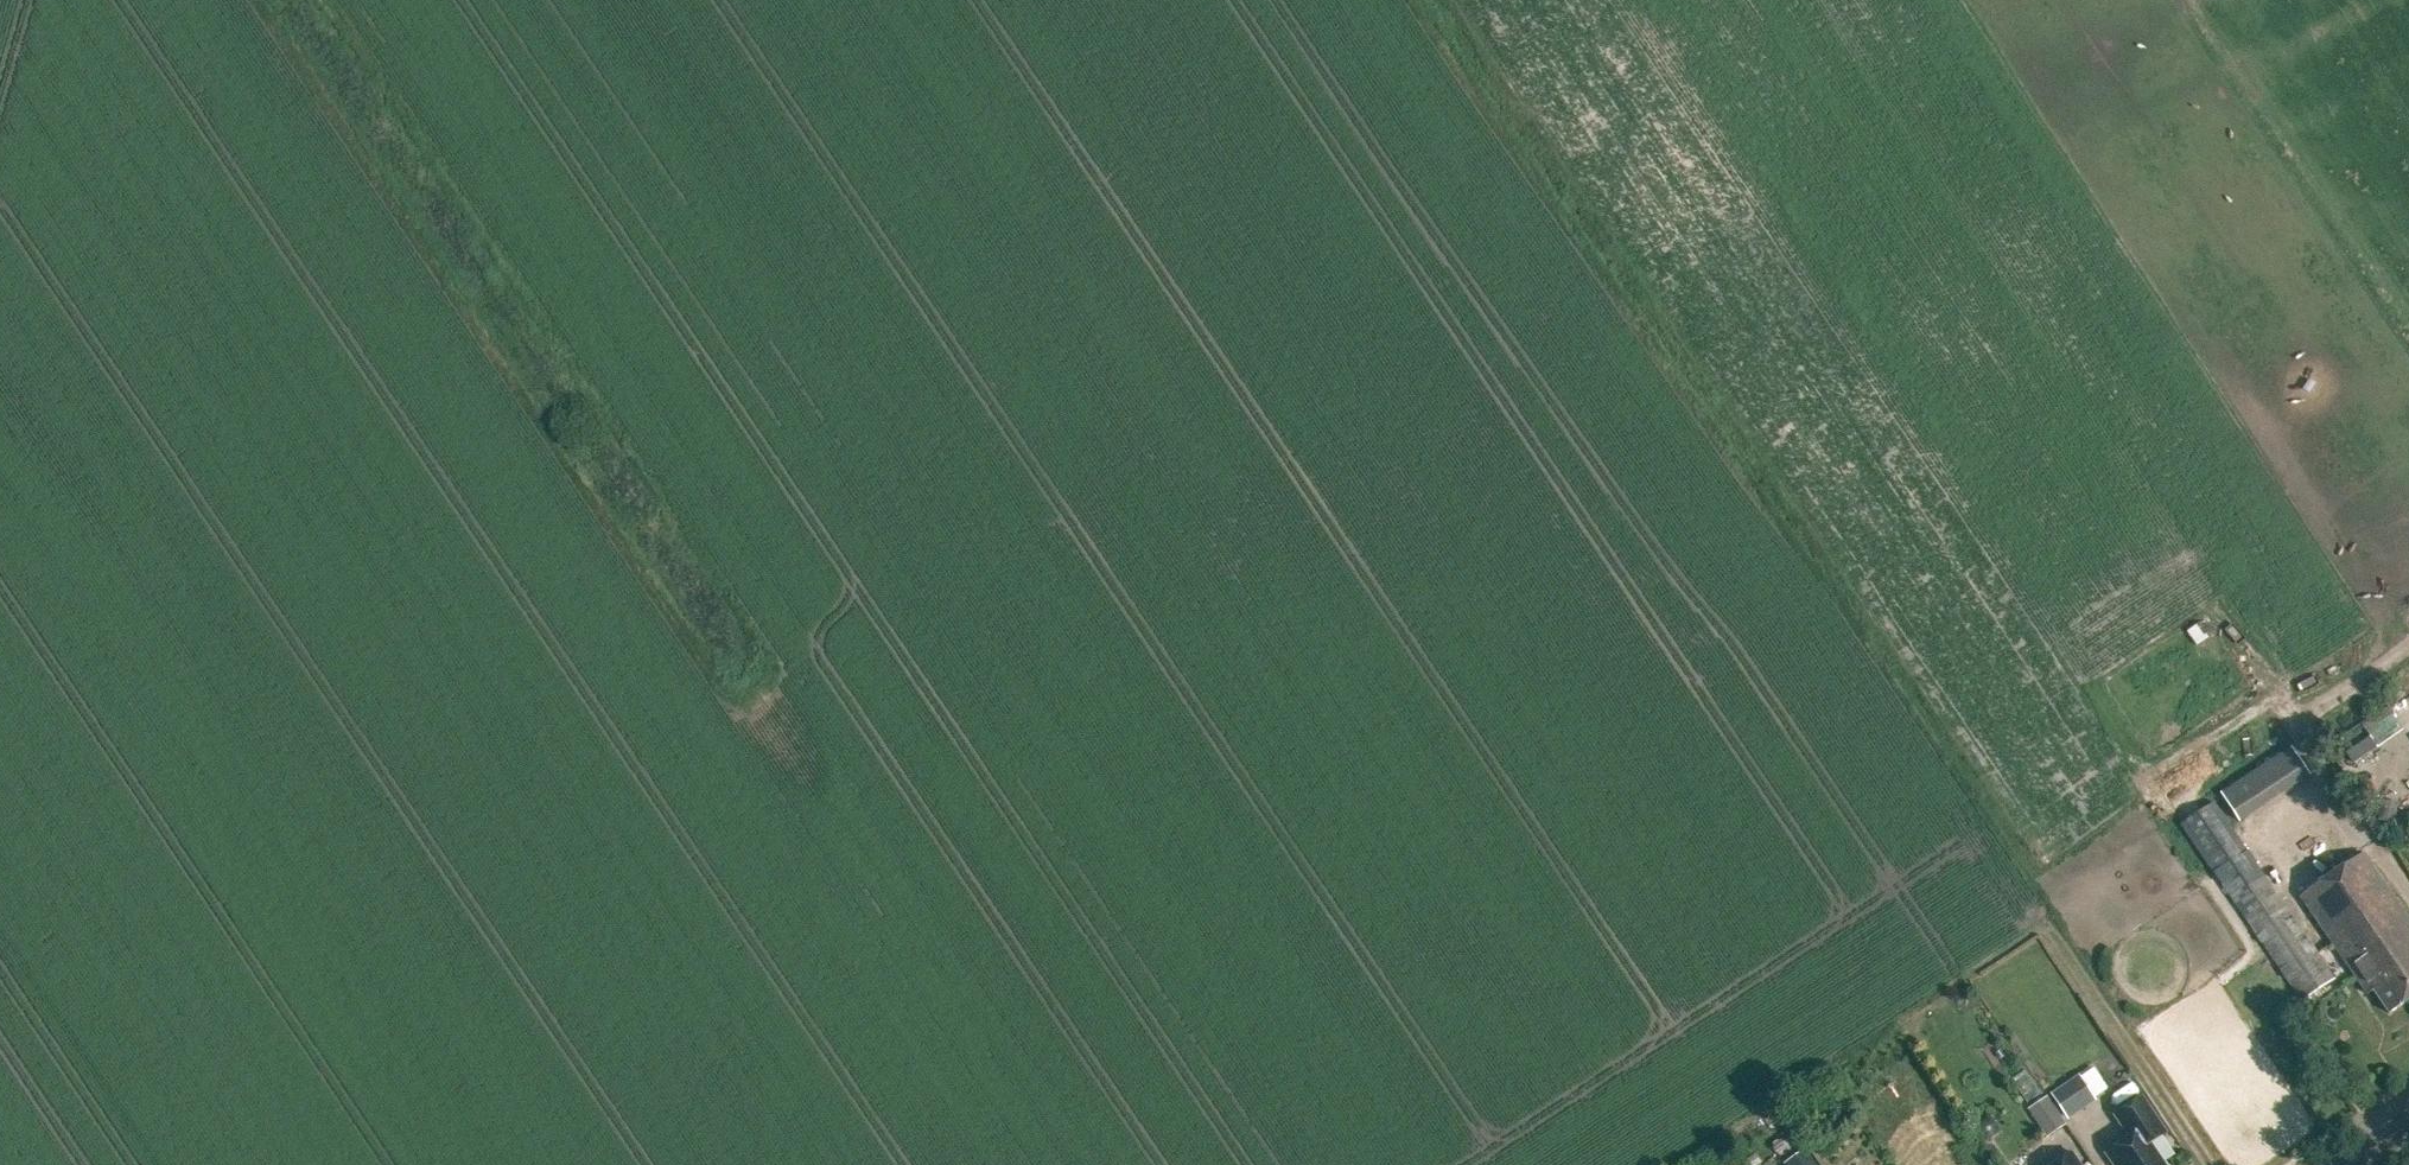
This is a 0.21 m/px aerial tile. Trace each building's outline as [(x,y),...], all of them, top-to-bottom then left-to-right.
[(2388,708),(2362,725),(2370,736),(2395,719),(2388,708)] [(2357,745),(2344,754),(2352,766),(2365,757),(2357,745)] [(2225,817),(2301,782),(2287,751),(2211,785),(2225,817)] [(2182,827),(2225,889),(2302,1001),(2333,980),(2284,908),(2280,910),(2273,899),(2277,896),(2257,867),(2214,804),(2182,827)] [(2408,1000),(2408,922),(2363,854),(2300,897),(2367,995),(2373,991),(2389,1014),(2408,1000)] [(2069,1117),(2097,1099),(2080,1073),(2052,1092),(2069,1117)] [(2048,1135),(2067,1123),(2048,1094),(2029,1107),(2048,1135)] [(2150,1143),(2166,1133),(2142,1097),(2114,1116),(2129,1137),(2105,1153),(2113,1164),(2165,1164),(2150,1143)] [(1793,1133),(1772,1145),(1780,1158),(1800,1145),(1793,1133)] [(1786,1164),(1815,1164),(1806,1151),(1786,1164)] [(2072,1153),(2054,1164),(2080,1164),(2072,1153)]
